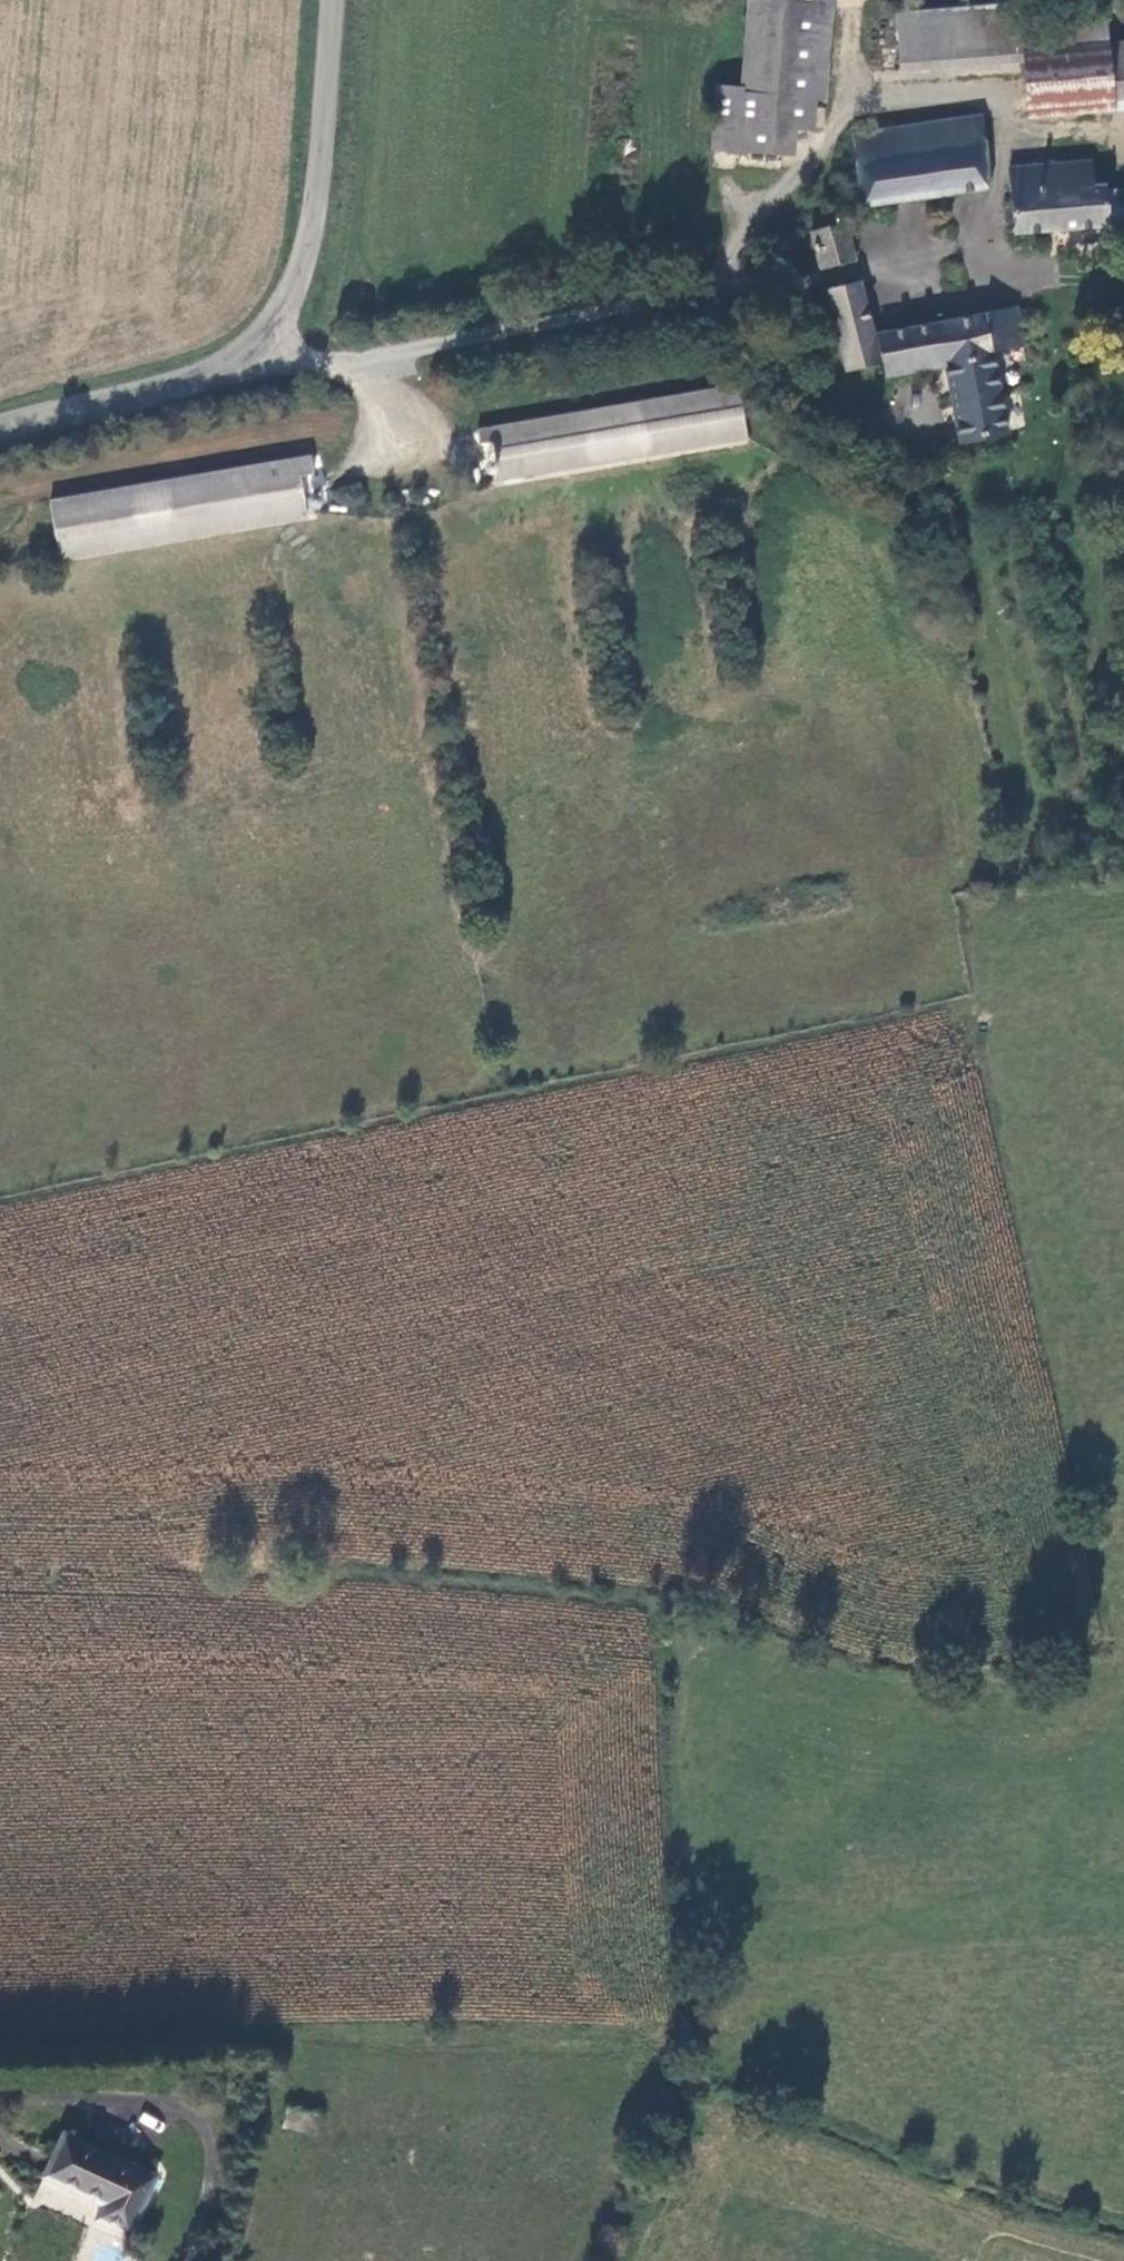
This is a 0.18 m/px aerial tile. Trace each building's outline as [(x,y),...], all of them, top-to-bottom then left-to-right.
[(815,0),(748,0),(741,95),(716,93),(711,160),(780,165),(783,132),(805,134),(815,0)] [(833,0),(815,0),(805,134),(824,135),(833,0)] [(1023,24),(1022,9),(898,21),(902,65),(1026,52),(1023,24)] [(1110,15),(1062,20),(1062,46),(1109,42),(1112,42),(1110,15)] [(1032,114),(1117,106),(1115,96),(1109,42),(1062,46),(1062,20),(1023,24),(1026,52),(1032,114)] [(1109,42),(1115,96),(1123,95),(1123,41),(1112,42),(1109,42)] [(983,116),(860,132),(867,202),(991,188),(983,116)] [(1123,219),(1123,186),(1111,188),(1110,180),(1095,182),(1091,160),(1007,171),(1014,234),(1123,219)] [(855,198),(839,200),(827,203),(831,224),(813,228),(814,235),(806,245),(809,258),(821,256),(823,263),(860,255),(854,225),(860,224),(855,198)] [(863,283),(827,291),(833,319),(828,320),(839,371),(845,370),(881,361),(863,283)] [(1017,307),(987,314),(999,366),(1030,359),(1017,307)] [(883,336),(888,356),(892,378),(948,366),(967,445),(1014,435),(999,366),(987,314),(883,336)] [(736,387),(476,430),(478,444),(491,441),(498,480),(744,437),(736,387)] [(310,452),(48,499),(57,554),(306,511),(300,471),(312,468),(310,452)] [(290,2108),(288,2129),(320,2133),(322,2111),(290,2108)] [(131,2230),(156,2173),(60,2130),(40,2175),(109,2207),(104,2218),(131,2230)]
